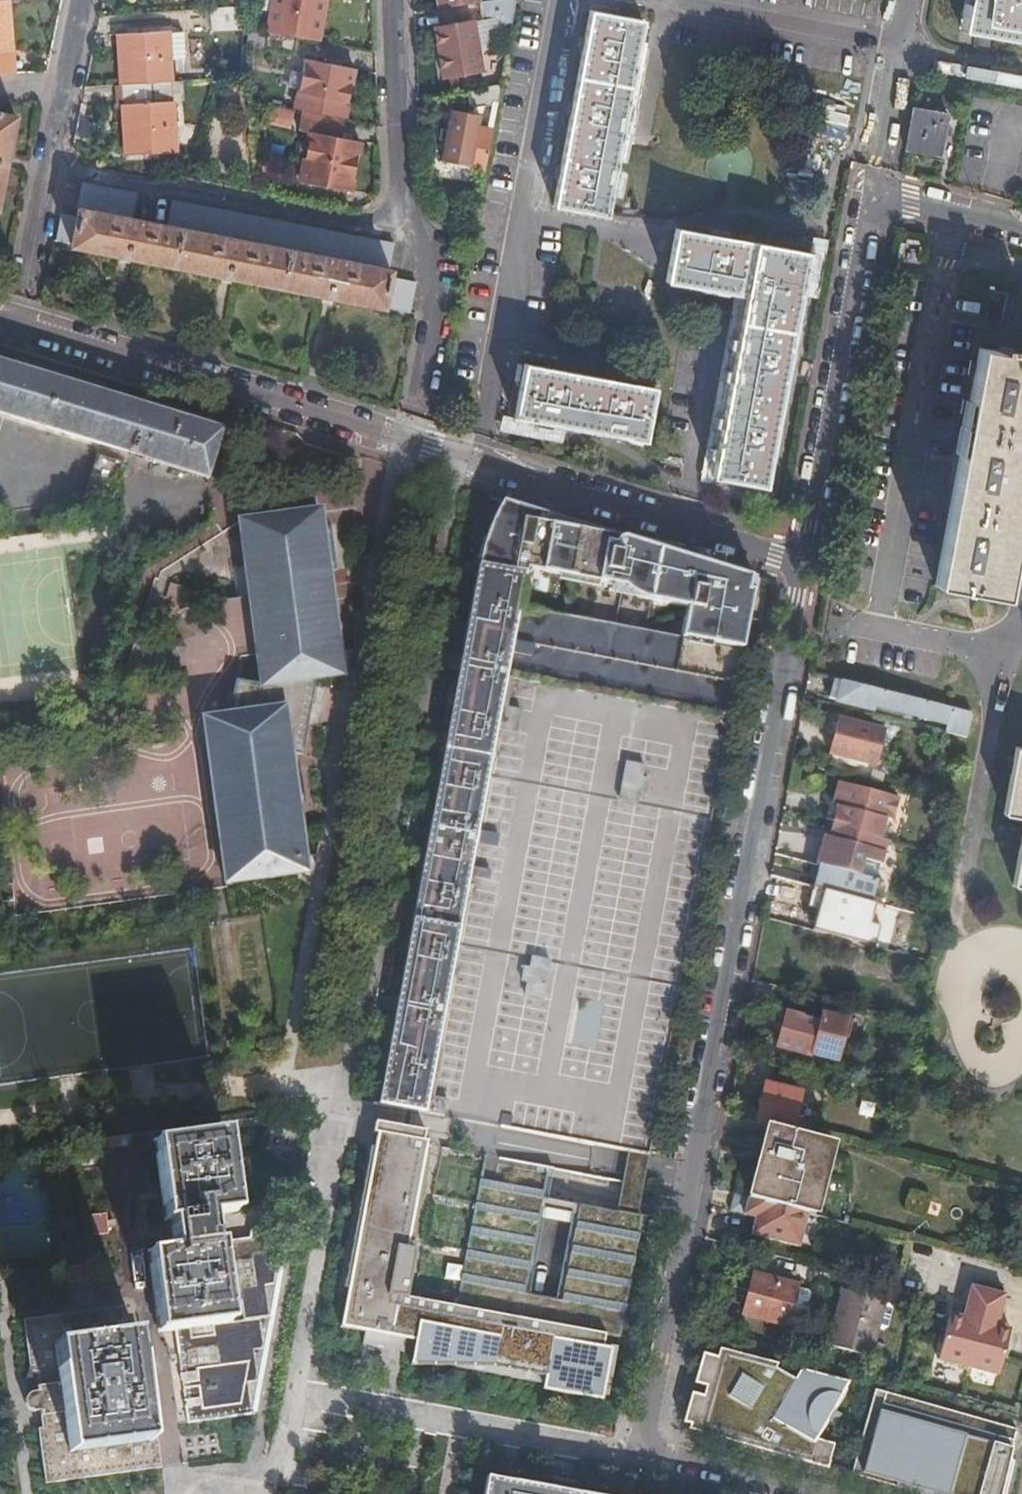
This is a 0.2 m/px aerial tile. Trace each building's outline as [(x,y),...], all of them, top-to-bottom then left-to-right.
[(13,73),(9,0),(0,0),(0,74),(13,73)] [(317,41),(325,0),(274,0),(268,32),(294,37),(317,41)] [(437,8),(477,3),(477,0),(436,0),(437,8)] [(479,2),(482,21),(513,17),(516,0),(496,0),(479,2)] [(1021,39),(1021,0),(967,0),(962,28),(1021,39)] [(212,30),(241,28),(241,27),(242,6),(210,9),(212,30)] [(555,206),(605,216),(642,21),(591,11),(586,39),(582,38),(580,50),(583,50),(573,103),(570,103),(568,115),(571,116),(561,167),(558,167),(556,178),(560,179),(555,206)] [(478,49),(507,45),(513,17),(482,21),(475,22),(475,23),(478,49)] [(481,71),(478,49),(475,23),(435,29),(442,77),(481,71)] [(294,41),(294,37),(268,32),(265,49),(295,55),(298,42),(294,41)] [(117,36),(119,86),(170,83),(168,33),(117,36)] [(296,109),(345,118),(355,70),(305,61),(296,109)] [(181,103),(180,82),(170,83),(171,103),(181,103)] [(170,83),(119,86),(123,154),(174,151),(171,103),(170,83)] [(500,85),(469,90),(472,108),(496,104),(500,85)] [(496,104),(472,108),(470,119),(455,116),(454,124),(491,131),(496,104)] [(341,138),(345,118),(296,109),(292,128),(310,132),(300,181),(349,191),(360,142),(341,138)] [(913,109),(906,150),(939,156),(947,115),(913,109)] [(15,116),(0,113),(0,186),(15,116)] [(446,162),(484,169),(491,131),(454,124),(446,162)] [(394,245),(184,203),(179,230),(129,220),(134,193),(83,183),(75,219),(61,216),(56,243),(409,313),(415,283),(390,278),(391,272),(388,271),(394,245)] [(715,479),(767,488),(774,448),(778,449),(779,437),(776,437),(788,374),(791,374),(793,363),(790,362),(802,296),(805,297),(808,284),(804,284),(809,256),(731,242),(732,239),(719,237),(719,240),(678,232),(669,283),(747,298),(715,479)] [(980,348),(937,587),(1006,599),(1021,510),(1021,356),(980,348)] [(205,475),(219,431),(0,364),(0,413),(205,475)] [(612,439),(624,441),(625,438),(646,442),(655,390),(525,365),(515,417),(549,423),(548,428),(561,430),(562,426),(613,435),(612,439)] [(519,607),(742,649),(754,578),(503,501),(497,509),(492,519),(487,529),(483,542),(480,554),(479,565),(525,573),(519,607)] [(312,678),(340,674),(337,651),(326,570),(321,528),(319,510),(238,521),(261,685),(234,678),(227,715),(201,719),(224,883),(303,872),(288,751),(301,754),(312,678)] [(331,527),(321,528),(326,570),(336,568),(331,527)] [(648,1157),(742,649),(519,607),(525,573),(479,565),(378,1105),(648,1157)] [(337,651),(340,674),(346,672),(350,650),(337,651)] [(974,714),(841,681),(835,701),(874,711),(875,706),(905,714),(905,710),(921,714),(920,717),(948,724),(945,734),(967,740),(974,714)] [(830,754),(875,766),(885,731),(839,719),(830,754)] [(1015,747),(1004,815),(1021,818),(1021,748),(1015,747)] [(825,837),(818,864),(824,866),(826,867),(858,875),(862,859),(880,864),(886,840),(880,838),(885,819),(891,820),(898,798),(839,782),(833,806),(838,807),(834,821),(830,838),(825,837)] [(818,864),(813,863),(807,884),(819,887),(820,888),(826,867),(824,866),(818,864)] [(826,867),(820,888),(873,902),(879,881),(858,875),(826,867)] [(775,876),(772,889),(772,892),(871,919),(872,915),(875,902),(873,902),(820,888),(819,887),(807,884),(775,876)] [(920,954),(930,917),(891,907),(883,904),(875,902),(872,915),(888,920),(881,944),(920,954)] [(780,1046),(811,1054),(825,1058),(826,1054),(837,1057),(847,1020),(822,1013),(819,1025),(787,1017),(780,1046)] [(757,1120),(794,1130),(804,1094),(767,1084),(757,1120)] [(544,1191),(479,1180),(456,1308),(400,1297),(409,1243),(413,1243),(428,1155),(425,1154),(427,1141),(425,1141),(425,1143),(423,1142),(425,1132),(374,1123),(372,1133),(376,1134),(374,1149),(369,1148),(344,1289),(348,1289),(341,1330),(365,1334),(363,1347),(405,1354),(407,1341),(423,1344),(419,1364),(411,1364),(411,1367),(452,1368),(611,1396),(620,1346),(599,1343),(600,1335),(607,1336),(607,1335),(621,1337),(643,1216),(578,1204),(578,1206),(579,1206),(562,1301),(526,1294),(544,1191)] [(827,1141),(766,1125),(748,1196),(808,1212),(827,1141)] [(175,1330),(187,1425),(253,1417),(283,1237),(251,1231),(249,1240),(213,1245),(210,1218),(235,1214),(224,1134),(154,1144),(168,1251),(147,1254),(157,1333),(175,1330)] [(748,1196),(736,1193),(731,1209),(757,1216),(764,1218),(760,1235),(800,1245),(808,1212),(748,1196)] [(798,1286),(755,1274),(744,1314),(787,1326),(801,1330),(811,1293),(797,1289),(798,1286)] [(999,1377),(1010,1338),(996,1334),(998,1328),(1006,1297),(972,1288),(964,1319),(962,1325),(949,1322),(938,1361),(999,1377)] [(884,1304),(885,1302),(843,1290),(829,1346),(871,1357),(877,1330),(883,1331),(887,1329),(892,1309),(889,1305),(884,1304)] [(152,1416),(144,1417),(148,1443),(69,1453),(55,1346),(134,1335),(130,1307),(29,1320),(36,1376),(40,1375),(41,1379),(43,1392),(35,1392),(34,1393),(33,1394),(32,1395),(31,1396),(30,1398),(30,1399),(30,1400),(29,1401),(29,1402),(29,1403),(29,1404),(30,1404),(30,1405),(30,1406),(30,1407),(31,1407),(31,1408),(32,1409),(33,1410),(34,1411),(35,1411),(36,1412),(38,1412),(40,1429),(36,1430),(43,1485),(159,1471),(152,1416)] [(951,1315),(949,1322),(962,1325),(964,1319),(951,1315)] [(996,1334),(1010,1338),(1011,1331),(998,1328),(996,1334)] [(148,1443),(144,1417),(134,1335),(55,1346),(69,1453),(148,1443)] [(689,1429),(827,1468),(833,1443),(821,1440),(829,1426),(841,1433),(849,1423),(835,1415),(851,1390),(846,1388),(849,1384),(800,1371),(794,1379),(776,1367),(778,1365),(719,1349),(717,1358),(709,1356),(701,1384),(706,1386),(703,1397),(699,1395),(689,1429)] [(1015,1429),(997,1424),(995,1430),(985,1427),(987,1421),(873,1390),(851,1475),(887,1485),(888,1480),(938,1493),(1001,1493),(1015,1429)] [(500,1481),(498,1493),(572,1493),(500,1481)]
